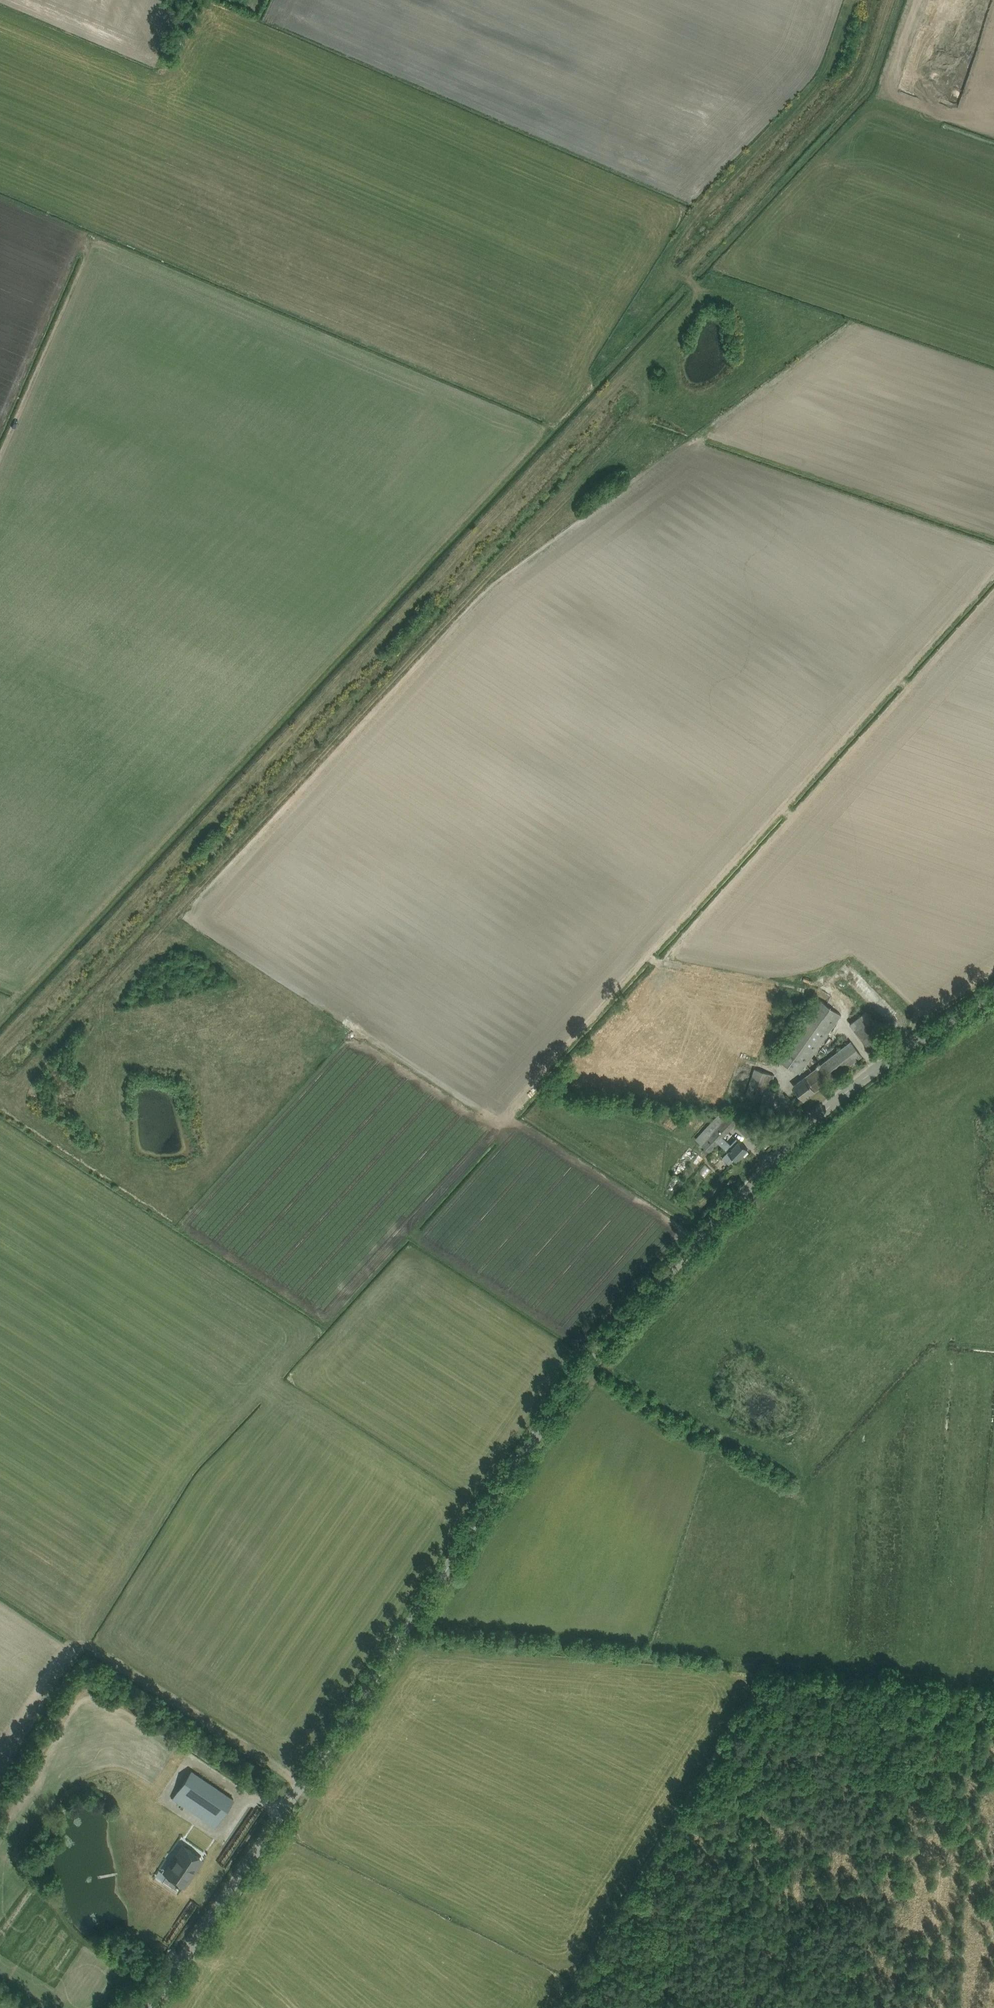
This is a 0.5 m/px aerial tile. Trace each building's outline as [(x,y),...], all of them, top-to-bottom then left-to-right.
[(778,1058),(792,1067),(800,1073),(841,1015),(833,1009),(819,1000),(818,1001),(813,998),(806,1008),(810,1011),(778,1058)] [(851,1023),(864,1041),(870,1049),(886,1037),(880,1029),(867,1011),(851,1023)] [(794,1086),(804,1100),(862,1055),(851,1041),(794,1086)] [(775,1075),(755,1069),(747,1095),(772,1103),(776,1092),(770,1090),(775,1075)] [(719,1115),(696,1139),(699,1142),(703,1145),(710,1152),(718,1143),(719,1143),(728,1151),(722,1157),(730,1164),(735,1158),(737,1160),(748,1148),(737,1138),(731,1144),(724,1137),(738,1122),(730,1115),(725,1121),(719,1115)] [(748,1136),(753,1131),(753,1130),(742,1120),(736,1126),(748,1136)] [(760,1122),(753,1129),(757,1133),(764,1126),(760,1122)] [(757,1133),(754,1136),(757,1138),(769,1126),(766,1123),(764,1126),(757,1133)] [(675,1170),(682,1176),(684,1174),(685,1174),(687,1171),(689,1168),(686,1166),(697,1153),(692,1150),(675,1170)] [(672,1192),(680,1181),(674,1176),(666,1188),(672,1192)] [(225,1793),(192,1770),(173,1798),(206,1822),(215,1827),(234,1799),(225,1793)] [(167,1874),(162,1881),(176,1890),(180,1884),(185,1886),(191,1877),(188,1876),(201,1858),(192,1852),(181,1844),(174,1856),(177,1858),(166,1874),(167,1874)]
